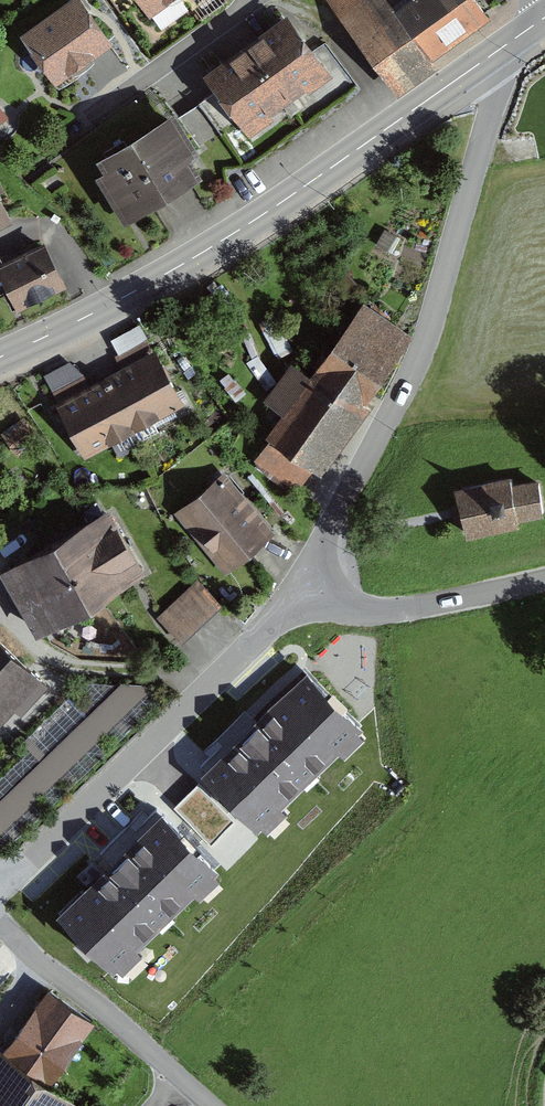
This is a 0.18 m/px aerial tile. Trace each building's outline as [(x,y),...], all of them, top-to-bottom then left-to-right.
[(109,44),(78,0),(25,38),(57,82),(109,44)] [(149,12),(166,0),(140,0),(149,12)] [(485,21),(470,0),(419,0),(393,19),(379,0),(333,0),(331,2),(395,88),(485,21)] [(321,77),(283,26),(211,80),(249,130),(321,77)] [(196,181),(165,129),(103,165),(135,217),(196,181)] [(0,177),(0,232),(21,224),(2,176),(0,177)] [(74,288),(55,245),(10,264),(28,307),(74,288)] [(321,461),(330,468),(420,340),(376,309),(325,380),(305,366),(278,403),(299,418),(268,462),(303,486),(321,461)] [(114,336),(123,353),(150,340),(142,323),(114,336)] [(166,352),(65,402),(90,452),(191,402),(166,352)] [(231,478),(184,516),(228,571),(275,533),(231,478)] [(459,513),(465,541),(519,530),(518,524),(544,519),(537,483),(513,488),(511,480),(455,491),(459,513)] [(117,513),(9,574),(44,634),(151,574),(117,513)] [(202,585),(166,618),(188,642),(224,608),(202,585)] [(0,632),(0,731),(49,677),(0,632)] [(201,778),(258,834),(361,732),(304,675),(201,778)] [(181,800),(189,818),(211,810),(204,791),(181,800)] [(61,914),(118,973),(214,880),(156,822),(61,914)] [(56,990),(14,1050),(2,1041),(0,1044),(0,1105),(89,1105),(59,1083),(102,1021),(56,990)]
